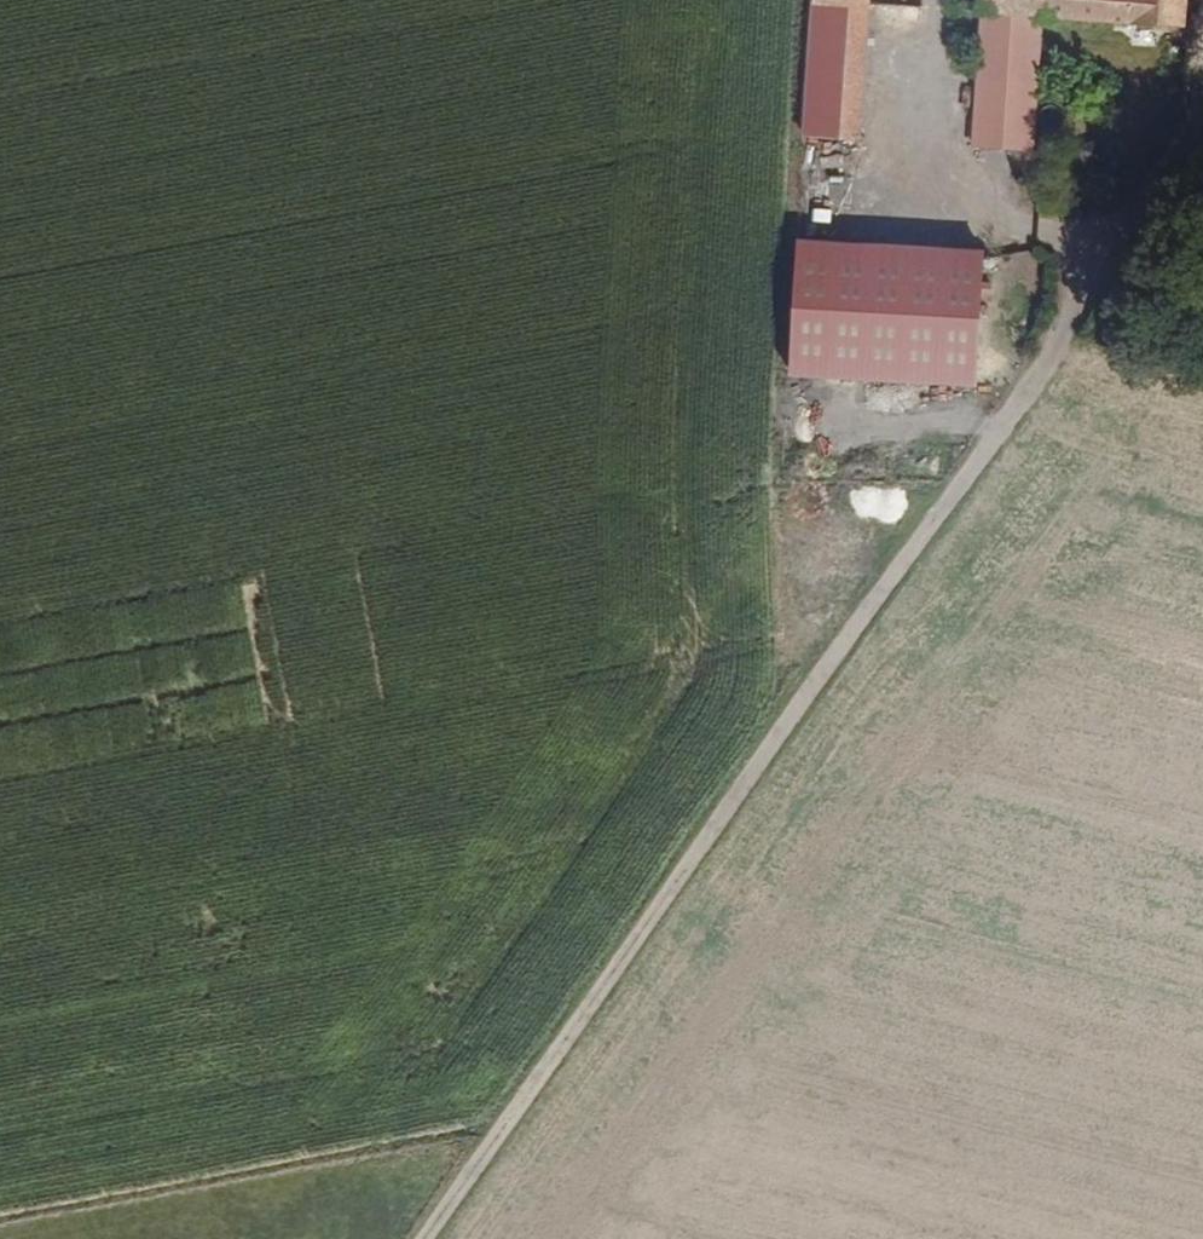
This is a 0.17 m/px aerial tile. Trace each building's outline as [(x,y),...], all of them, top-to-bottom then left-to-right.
[(873,109),(880,0),(825,0),(821,62),(819,105),(873,109)] [(1184,0),(1004,0),(1183,15),(1184,0)] [(919,27),(922,8),(902,5),(899,24),(919,27)] [(971,113),(973,82),(952,81),(952,97),(955,97),(954,112),(971,113)] [(801,241),(793,368),(793,374),(974,385),(982,252),(801,241)]
